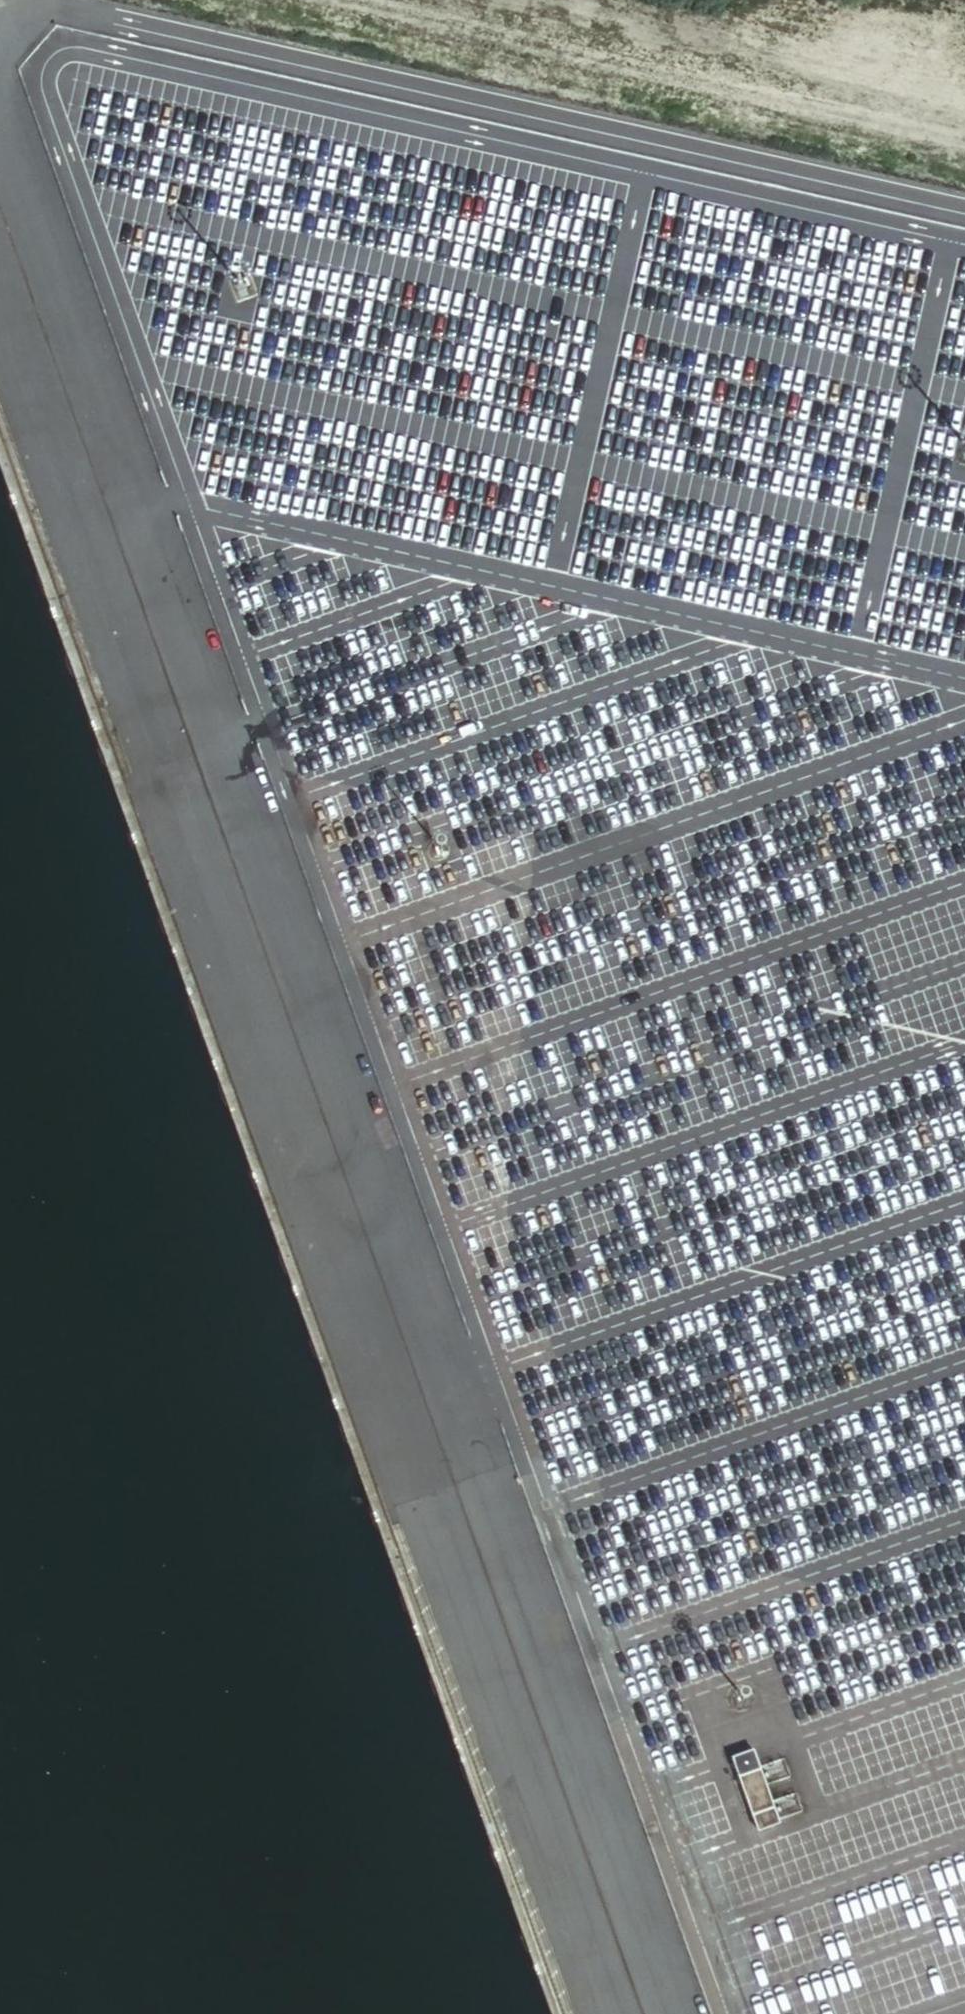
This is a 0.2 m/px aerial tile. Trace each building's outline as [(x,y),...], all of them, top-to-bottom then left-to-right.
[(753,1747),(730,1756),(757,1830),(780,1822),(753,1747)]
